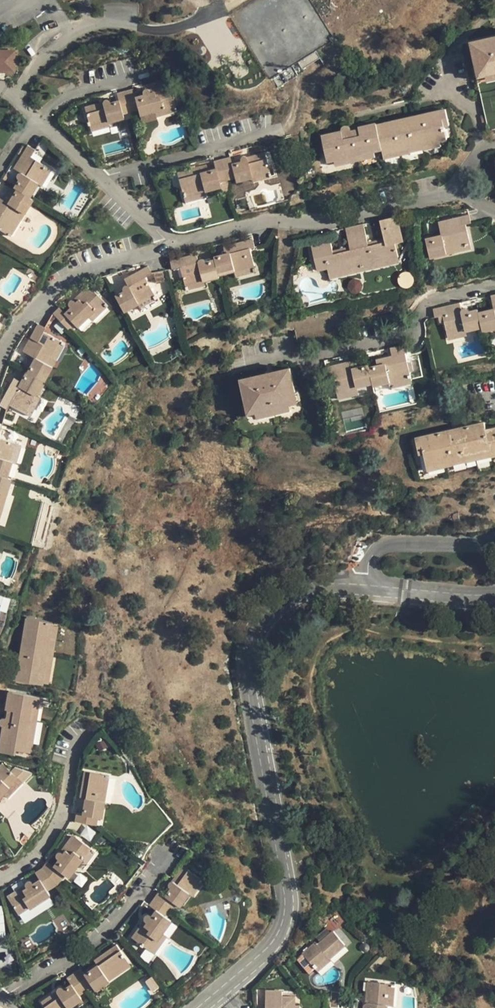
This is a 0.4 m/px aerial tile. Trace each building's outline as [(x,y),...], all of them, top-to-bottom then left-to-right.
[(479,73),(487,72),(494,70),(494,33),(471,39),(479,73)] [(1,68),(2,73),(15,73),(15,51),(0,51),(0,68),(1,68)] [(487,72),(489,78),(494,77),(494,70),(487,72)] [(490,131),(494,129),(494,77),(489,78),(478,81),(490,131)] [(125,93),(131,114),(139,112),(140,115),(154,112),(176,106),(170,86),(149,91),(149,89),(148,89),(146,88),(144,89),(143,89),(142,91),(142,93),(143,96),(136,98),(134,91),(125,93)] [(85,108),(89,126),(108,122),(108,123),(124,120),(122,116),(131,114),(125,93),(117,95),(119,103),(111,105),(110,102),(109,100),(108,100),(107,99),(105,99),(104,100),(103,102),(103,104),(85,108)] [(177,112),(176,106),(154,112),(156,117),(177,112)] [(385,148),(386,152),(412,146),(413,150),(426,147),(425,143),(449,137),(447,124),(450,123),(447,107),(414,115),(417,128),(407,130),(404,117),(378,124),(385,148)] [(417,128),(414,115),(404,117),(407,130),(417,128)] [(323,135),(328,161),(385,148),(378,124),(378,121),(360,126),(361,127),(362,133),(344,138),(342,130),(323,135)] [(108,122),(89,126),(90,133),(110,128),(108,123),(108,122)] [(342,130),(344,138),(362,133),(361,127),(351,130),(351,129),(350,128),(349,126),(348,125),(346,125),(345,125),(343,126),(342,127),(342,129),(342,130)] [(451,142),(449,137),(425,143),(426,147),(426,148),(451,142)] [(20,181),(16,188),(31,197),(39,184),(37,183),(47,167),(31,158),(36,150),(28,146),(14,169),(20,173),(20,174),(19,176),(18,178),(19,180),(20,181)] [(412,146),(386,152),(387,158),(413,151),(413,150),(412,146)] [(223,159),(228,180),(237,178),(238,181),(253,177),(252,175),(271,170),(267,152),(247,157),(246,156),(244,155),(243,155),(241,156),(240,156),(240,158),(241,162),(233,164),(232,157),(223,159)] [(179,170),(185,195),(206,190),(222,186),(221,181),(228,180),(223,159),(216,161),(217,168),(207,170),(206,164),(179,170)] [(53,170),(47,167),(37,183),(39,184),(43,187),(53,170)] [(273,176),(271,170),(252,175),(253,177),(254,181),(273,176)] [(6,230),(14,216),(20,219),(33,198),(31,197),(16,188),(7,202),(0,198),(0,227),(6,230)] [(206,190),(185,195),(186,200),(207,195),(206,190)] [(427,238),(431,256),(450,252),(450,254),(455,253),(454,247),(472,243),(468,223),(472,222),(469,213),(453,217),(455,225),(441,228),(442,234),(427,238)] [(355,226),(364,263),(400,254),(397,243),(406,241),(400,215),(381,220),(385,239),(368,243),(364,224),(355,226)] [(14,216),(6,230),(11,234),(20,219),(14,216)] [(328,271),(364,263),(355,226),(346,228),(351,247),(334,251),(331,239),(311,244),(318,268),(327,266),(328,271)] [(226,254),(215,257),(215,260),(220,275),(235,271),(256,266),(251,247),(255,247),(253,239),(224,246),(226,254)] [(474,249),(472,243),(454,247),(455,253),(474,249)] [(204,279),(205,280),(220,277),(220,275),(215,260),(207,262),(206,261),(205,259),(203,259),(201,258),(199,259),(197,253),(171,260),(172,269),(180,267),(185,283),(204,279)] [(401,260),(400,254),(364,263),(365,269),(401,260)] [(364,263),(328,271),(329,277),(365,269),(364,263)] [(115,296),(124,312),(138,305),(136,302),(154,292),(144,277),(152,272),(147,265),(123,279),(126,285),(124,286),(122,287),(122,288),(122,290),(123,292),(115,296)] [(256,266),(235,271),(237,277),(257,271),(256,266)] [(161,272),(147,276),(150,285),(164,281),(161,272)] [(204,279),(185,283),(187,290),(206,286),(205,280),(204,279)] [(60,309),(54,316),(70,331),(76,325),(78,327),(89,315),(103,301),(88,286),(74,302),(72,302),(70,302),(69,303),(68,306),(68,307),(68,308),(70,309),(66,315),(60,309)] [(157,298),(154,292),(136,302),(138,305),(140,308),(157,298)] [(108,306),(103,301),(89,315),(94,320),(108,306)] [(466,328),(466,331),(483,327),(479,312),(478,308),(469,311),(469,310),(468,308),(467,307),(466,307),(464,307),(463,307),(461,307),(460,302),(434,309),(436,318),(443,316),(448,334),(456,332),(456,330),(466,328)] [(484,331),(494,328),(494,303),(494,304),(494,308),(479,312),(483,327),(484,331)] [(31,375),(47,383),(59,362),(53,359),(60,344),(45,336),(48,330),(40,326),(26,355),(37,361),(30,374),(31,375)] [(456,332),(448,334),(449,338),(467,334),(466,331),(466,328),(456,330),(456,332)] [(66,346),(60,344),(53,359),(59,362),(66,346)] [(375,384),(375,386),(392,382),(412,378),(406,353),(409,353),(407,344),(392,348),(394,356),(377,359),(379,365),(370,367),(375,384)] [(327,366),(329,375),(333,374),(337,392),(359,387),(375,384),(370,367),(370,365),(356,369),(354,360),(327,366)] [(241,380),(249,415),(256,414),(292,405),(299,403),(290,369),(273,373),(276,386),(270,387),(267,374),(241,380)] [(267,374),(270,387),(276,386),(273,373),(267,374)] [(47,383),(31,375),(26,385),(18,382),(4,408),(10,412),(11,412),(14,408),(30,416),(40,398),(47,383)] [(412,378),(392,382),(393,388),(413,384),(412,378)] [(53,386),(47,383),(40,398),(45,401),(53,386)] [(359,387),(337,392),(339,399),(360,394),(359,387)] [(292,405),(256,414),(258,420),(293,412),(292,405)] [(415,438),(419,454),(424,453),(427,466),(452,460),(453,464),(466,461),(465,457),(491,451),(486,430),(484,422),(458,428),(462,441),(452,443),(448,430),(415,438)] [(448,430),(452,443),(462,441),(458,428),(448,430)] [(486,430),(491,451),(492,456),(494,455),(494,428),(486,430)] [(0,432),(0,476),(10,479),(15,464),(12,463),(18,445),(0,440),(2,433),(0,432)] [(24,447),(18,445),(12,463),(15,464),(19,465),(24,447)] [(491,451),(465,457),(466,461),(466,462),(492,456),(491,451)] [(452,460),(427,466),(428,471),(453,465),(452,460)] [(0,500),(6,501),(13,480),(10,479),(0,476),(0,501),(0,500)] [(52,686),(62,625),(30,618),(19,680),(52,686)] [(6,728),(1,752),(17,755),(18,750),(32,752),(33,743),(37,744),(44,706),(40,706),(42,698),(12,692),(8,718),(6,718),(3,719),(2,721),(2,722),(2,725),(3,727),(4,728),(6,728)] [(18,750),(17,755),(35,758),(37,744),(33,743),(32,752),(18,750)] [(4,797),(21,783),(8,767),(0,773),(0,800),(4,797)] [(79,813),(78,822),(99,826),(100,818),(105,818),(109,793),(103,792),(105,776),(87,774),(83,799),(88,799),(85,815),(79,813)] [(111,777),(105,776),(103,792),(109,793),(111,777)] [(25,788),(21,783),(4,797),(9,802),(25,788)] [(50,861),(44,868),(59,884),(66,876),(69,878),(79,867),(94,851),(78,838),(64,853),(62,853),(61,853),(60,853),(59,854),(59,855),(58,858),(59,859),(60,861),(56,867),(50,861)] [(98,855),(94,851),(79,867),(83,871),(98,855)] [(157,899),(175,912),(180,904),(182,906),(193,894),(191,892),(202,877),(188,866),(175,882),(174,882),(172,883),(170,884),(169,885),(170,886),(174,889),(168,896),(162,892),(157,899)] [(13,900),(27,915),(48,898),(54,892),(51,890),(59,884),(44,868),(37,873),(43,879),(37,883),(36,882),(34,881),(32,881),(30,882),(29,883),(29,884),(29,887),(13,900)] [(207,880),(202,877),(191,892),(193,894),(195,896),(207,880)] [(48,898),(27,915),(31,920),(52,902),(48,898)] [(135,938),(151,950),(164,933),(173,920),(170,918),(175,912),(157,899),(152,905),(159,911),(154,917),(152,916),(150,915),(149,915),(147,916),(146,917),(146,919),(146,920),(147,921),(135,938)] [(318,942),(304,954),(316,967),(325,959),(324,957),(328,954),(332,958),(348,944),(336,931),(320,944),(318,942)] [(169,937),(164,933),(151,950),(157,954),(169,937)] [(77,973),(89,991),(96,986),(99,990),(120,975),(116,970),(129,961),(118,946),(98,960),(101,966),(88,974),(84,969),(77,973)] [(325,959),(316,967),(320,971),(333,960),(332,958),(328,954),(324,957),(325,959)] [(132,966),(129,961),(116,970),(120,975),(132,966)] [(49,1007),(67,1007),(70,1006),(71,1007),(84,998),(82,995),(89,991),(77,973),(69,978),(75,985),(68,990),(66,987),(65,986),(63,986),(62,986),(60,987),(59,988),(59,989),(59,991),(44,1001),(49,1007)] [(369,980),(367,996),(371,997),(371,1001),(369,1001),(368,1001),(367,1001),(366,1003),(366,1004),(365,1005),(365,1006),(366,1007),(367,1007),(388,1007),(388,1006),(391,982),(369,980)] [(397,983),(391,982),(388,1006),(395,1007),(397,983)] [(272,994),(272,1007),(298,1007),(298,999),(288,999),(288,994),(272,994)]
